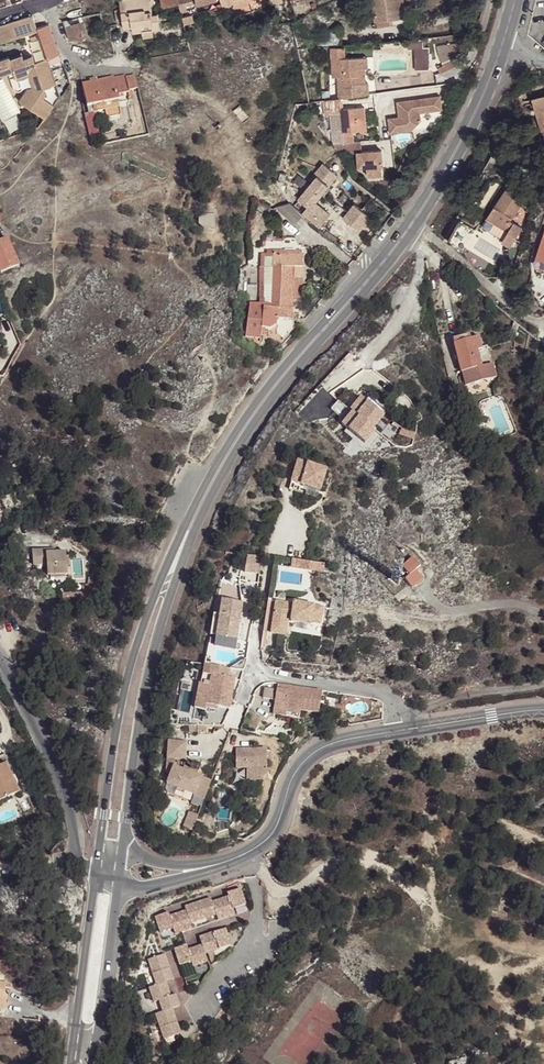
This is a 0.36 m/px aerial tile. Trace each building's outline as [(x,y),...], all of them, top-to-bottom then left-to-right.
[(124,28),(132,27),(133,33),(142,32),(153,30),(159,29),(158,22),(157,15),(153,15),(151,5),(150,0),(120,0),(124,28)] [(223,8),(234,4),(235,8),(248,5),(246,0),(221,0),(223,8)] [(377,26),(391,25),(390,20),(402,18),(400,6),(411,4),(410,0),(373,0),(377,26)] [(31,15),(0,26),(0,44),(36,31),(36,28),(31,15)] [(88,36),(81,17),(62,21),(69,41),(88,36)] [(46,59),(58,54),(48,24),(36,28),(36,31),(38,35),(40,39),(46,59)] [(314,44),(314,51),(331,49),(342,48),(340,28),(314,44)] [(424,47),(424,38),(409,40),(409,48),(415,48),(416,71),(431,70),(430,47),(424,47)] [(463,56),(463,42),(438,47),(439,56),(446,64),(441,67),(443,72),(462,64),(459,57),(463,56)] [(342,48),(331,49),(332,77),(338,77),(339,98),(342,98),(369,94),(369,83),(366,83),(365,68),(368,68),(368,57),(346,58),(345,48),(342,48)] [(45,119),(53,106),(43,99),(46,94),(44,89),(56,85),(46,59),(35,63),(33,58),(24,61),(23,59),(21,53),(8,57),(14,72),(8,74),(13,89),(15,91),(16,92),(20,91),(21,90),(24,86),(31,83),(33,89),(24,101),(33,107),(31,109),(45,119)] [(114,78),(114,77),(96,81),(89,82),(82,84),(87,107),(88,113),(93,112),(92,105),(119,99),(118,95),(129,92),(128,90),(138,88),(135,75),(126,77),(125,75),(114,78)] [(24,101),(33,89),(28,90),(20,101),(31,109),(33,107),(24,101)] [(387,119),(390,134),(412,130),(420,121),(419,112),(441,109),(439,96),(416,99),(416,101),(413,101),(413,99),(396,102),(398,117),(387,119)] [(533,99),(542,133),(543,133),(543,136),(543,97),(533,99)] [(367,126),(366,108),(342,109),(342,101),(324,103),(325,115),(329,115),(332,142),(332,144),(333,143),(353,142),(352,131),(358,131),(358,127),(367,126)] [(99,138),(93,112),(88,113),(90,121),(86,122),(90,141),(99,138)] [(223,126),(220,122),(214,127),(216,130),(223,126)] [(333,143),(339,154),(357,153),(358,168),(366,167),(367,177),(377,177),(381,168),(381,166),(382,166),(382,162),(380,162),(380,158),(381,158),(381,151),(361,152),(360,142),(353,142),(333,143)] [(314,181),(299,199),(308,207),(303,213),(321,227),(331,214),(316,202),(338,175),(324,163),(311,178),(314,181)] [(521,192),(511,186),(497,208),(495,207),(489,218),(490,218),(510,231),(504,241),(502,243),(511,248),(523,229),(511,221),(523,204),(516,199),(521,192)] [(304,216),(290,202),(275,207),(294,225),(304,216)] [(343,218),(359,230),(370,216),(354,204),(343,218)] [(483,227),(504,241),(510,231),(490,218),(483,227)] [(465,251),(477,230),(460,220),(448,242),(465,251)] [(540,259),(543,248),(543,230),(535,257),(540,259)] [(1,272),(18,264),(7,238),(0,241),(0,270),(1,272)] [(295,238),(283,238),(283,251),(267,251),(267,255),(261,255),(261,268),(260,268),(260,285),(273,285),(273,286),(293,286),(293,283),(303,283),(303,255),(302,254),(302,251),(295,251),(295,238)] [(303,301),(303,283),(293,283),(293,286),(273,286),(273,285),(260,285),(259,303),(263,303),(263,304),(272,305),(272,309),(292,310),(293,300),(303,301)] [(293,320),(292,310),(272,309),(272,305),(263,304),(263,303),(259,303),(259,305),(249,304),(245,338),(261,339),(262,329),(271,330),(277,326),(277,319),(293,320)] [(515,320),(511,332),(516,335),(519,323),(515,320)] [(453,339),(454,343),(471,339),(470,334),(453,339)] [(454,343),(465,385),(496,376),(493,363),(482,366),(478,349),(482,348),(479,337),(471,339),(454,343)] [(350,410),(352,412),(369,426),(380,414),(361,398),(350,410)] [(352,412),(341,425),(360,441),(371,428),(369,426),(352,412)] [(383,417),(380,414),(369,426),(371,428),(373,430),(383,417)] [(371,428),(360,441),(364,444),(375,431),(373,430),(371,428)] [(299,460),(291,483),(308,488),(319,492),(327,469),(299,460)] [(317,498),(319,492),(308,488),(306,494),(317,498)] [(48,575),(67,574),(66,551),(55,552),(51,552),(50,550),(32,551),(33,565),(47,564),(48,575)] [(245,572),(259,574),(262,556),(248,555),(245,572)] [(310,570),(311,561),(293,559),(292,568),(310,570)] [(404,584),(412,592),(422,582),(415,575),(420,571),(411,561),(403,567),(410,576),(404,584)] [(89,581),(89,578),(86,578),(86,582),(85,583),(81,588),(84,590),(89,582),(89,581)] [(76,591),(62,592),(63,601),(71,600),(71,596),(77,596),(76,591)] [(240,623),(243,603),(221,599),(216,636),(237,639),(240,623)] [(276,601),(274,609),(318,615),(320,606),(294,602),(294,604),(276,601)] [(323,606),(320,606),(318,615),(274,609),(271,628),(287,631),(289,619),(291,620),(312,623),(321,624),(323,606)] [(230,670),(210,667),(209,675),(211,675),(206,704),(230,709),(233,702),(234,701),(232,700),(233,691),(235,679),(228,678),(230,670)] [(290,686),(277,684),(276,690),(264,688),(263,698),(275,700),(273,711),(286,713),(300,716),(300,712),(319,714),(322,691),(301,688),(300,692),(295,692),(296,690),(290,689),(290,686)] [(204,801),(212,780),(174,766),(174,759),(185,760),(186,741),(168,740),(166,773),(170,774),(166,784),(195,795),(194,797),(204,801)] [(260,781),(267,775),(266,749),(236,749),(236,769),(247,769),(247,781),(260,781)] [(6,762),(0,765),(0,800),(20,791),(6,762)] [(183,828),(193,831),(198,815),(189,812),(183,828)] [(165,913),(154,917),(157,924),(154,925),(157,934),(170,930),(171,935),(188,929),(186,924),(212,915),(214,920),(231,914),(229,909),(242,905),(239,896),(236,897),(234,890),(223,893),(225,897),(208,903),(207,899),(181,908),(183,912),(166,917),(165,913)] [(183,946),(174,949),(176,956),(174,957),(177,966),(188,963),(190,968),(204,963),(201,955),(227,946),(224,935),(221,936),(219,930),(196,938),(199,946),(185,951),(183,946)] [(170,982),(162,959),(146,964),(155,990),(147,993),(152,1007),(157,1005),(161,1016),(154,1019),(162,1044),(172,1041),(171,1039),(178,1036),(170,1013),(169,1010),(177,1008),(174,999),(169,1001),(164,987),(163,984),(170,982)]
